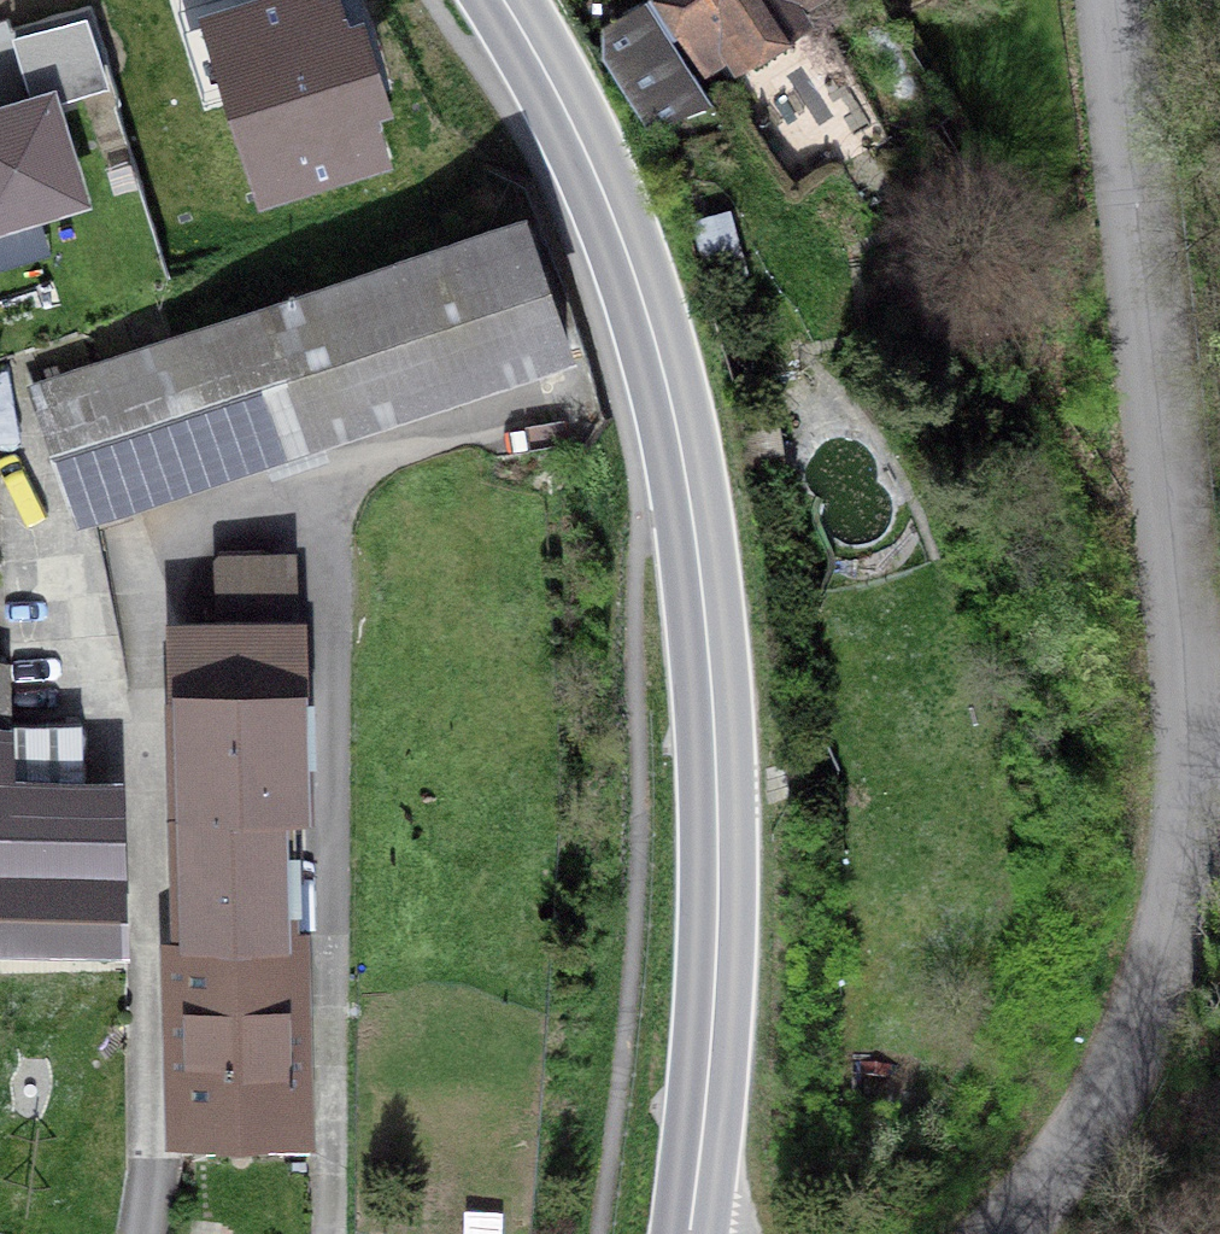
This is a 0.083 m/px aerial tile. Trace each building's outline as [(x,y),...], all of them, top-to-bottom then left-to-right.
[(195,21),(259,218),(393,174),(336,0),(257,0),(195,21)] [(701,73),(818,6),(815,0),(658,0),(701,73)] [(640,10),(595,36),(596,67),(649,143),(705,110),(640,10)] [(0,108),(0,241),(88,212),(47,92),(0,108)] [(508,234),(17,399),(65,539),(556,374),(508,234)] [(154,827),(288,825),(283,561),(210,562),(211,617),(150,618),(154,827)] [(19,784),(20,731),(0,731),(0,784),(19,784)] [(126,784),(19,784),(0,784),(0,879),(127,878),(126,784)] [(290,947),(288,825),(154,827),(156,950),(290,947)] [(127,959),(127,878),(0,879),(0,959),(127,959)] [(290,947),(156,950),(160,1150),(294,1147),(290,947)]
